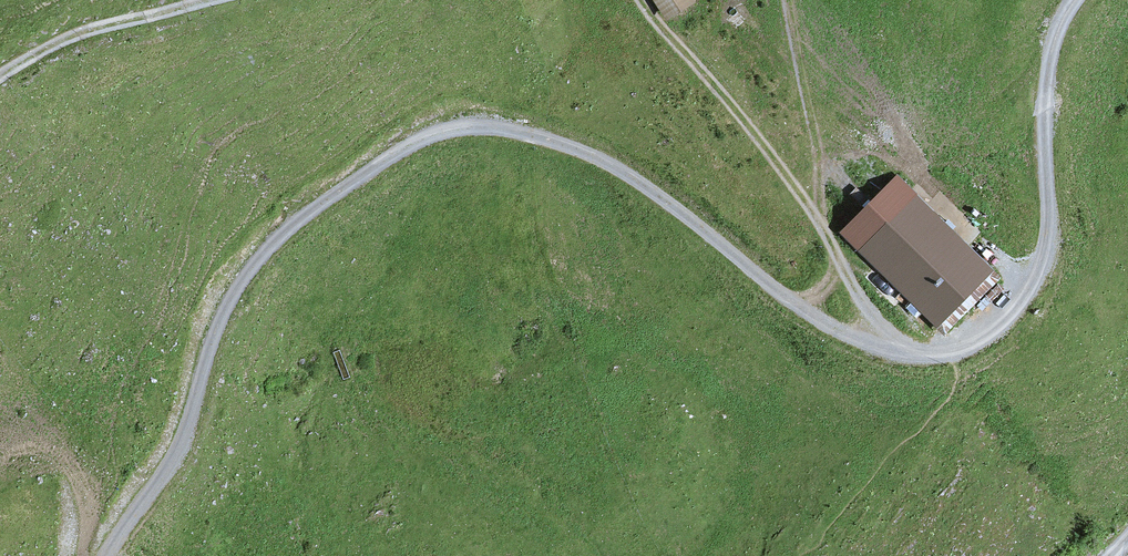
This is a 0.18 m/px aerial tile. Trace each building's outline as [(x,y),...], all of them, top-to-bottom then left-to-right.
[(670,28),(698,9),(692,0),(651,0),(670,28)] [(841,233),(937,334),(996,278),(900,177),(841,233)]
